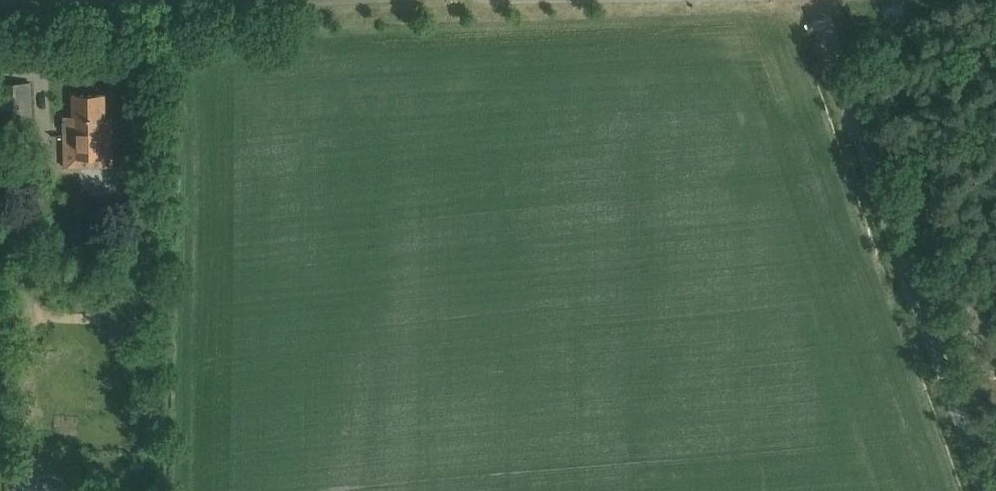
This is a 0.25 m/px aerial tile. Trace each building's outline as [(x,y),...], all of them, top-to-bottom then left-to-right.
[(34,134),(31,81),(3,82),(6,135),(34,134)] [(112,165),(111,117),(104,117),(104,94),(72,94),(73,116),(63,116),(64,166),(112,165)]
